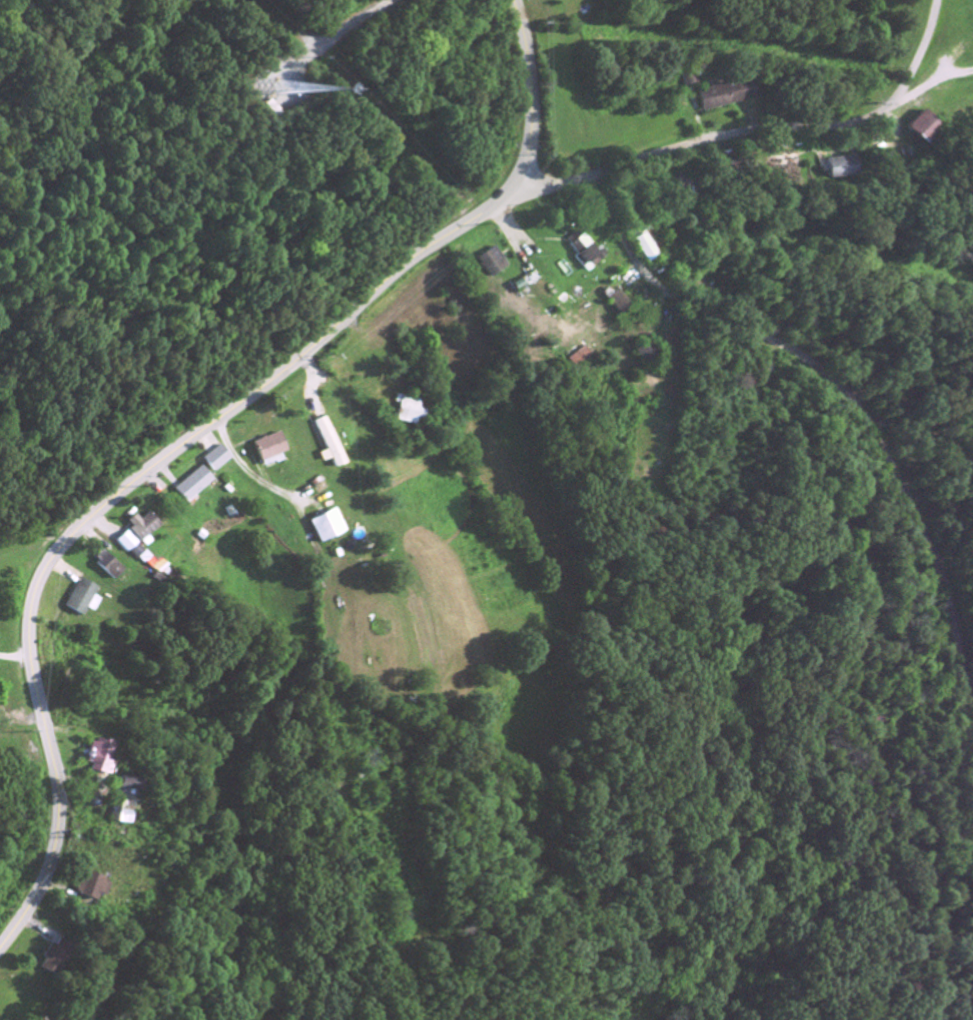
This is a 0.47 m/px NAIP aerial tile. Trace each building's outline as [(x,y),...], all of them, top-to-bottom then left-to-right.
[(755,101),(751,80),(697,93),(702,113),(755,101)] [(938,130),(921,112),(904,129),(921,146),(938,130)] [(825,161),(827,181),(855,177),(852,157),(825,161)] [(590,270),(602,259),(577,232),(565,243),(590,270)] [(642,265),(653,259),(641,236),(630,241),(642,265)] [(509,267),(496,248),(476,262),(489,281),(509,267)] [(660,358),(652,343),(637,350),(644,366),(660,358)] [(568,359),(573,369),(592,359),(586,349),(568,359)] [(391,423),(410,427),(412,421),(418,422),(421,412),(414,411),(416,402),(392,396),(390,405),(395,406),(391,423)] [(313,424),(325,452),(317,456),(321,465),(329,461),(332,470),(342,466),(323,419),(313,424)] [(286,453),(278,434),(252,445),(259,464),(286,453)] [(229,461),(219,448),(202,461),(212,474),(229,461)] [(172,489),(182,505),(212,485),(202,469),(172,489)] [(344,534),(333,512),(309,523),(320,546),(344,534)] [(148,544),(144,538),(157,529),(148,515),(137,522),(133,517),(123,524),(140,549),(148,544)] [(135,544),(124,533),(113,543),(124,555),(135,544)] [(157,560),(152,564),(135,546),(129,551),(153,578),(164,568),(157,560)] [(112,582),(122,572),(101,553),(92,563),(112,582)] [(85,611),(91,615),(99,602),(93,598),(97,591),(80,581),(63,609),(80,619),(85,611)] [(107,745),(87,742),(84,774),(103,776),(107,745)] [(131,793),(133,782),(113,778),(111,789),(131,793)] [(124,826),(126,803),(109,801),(107,824),(124,826)] [(103,882),(80,873),(72,894),(95,903),(103,882)] [(37,968),(53,977),(68,946),(52,938),(37,968)]
